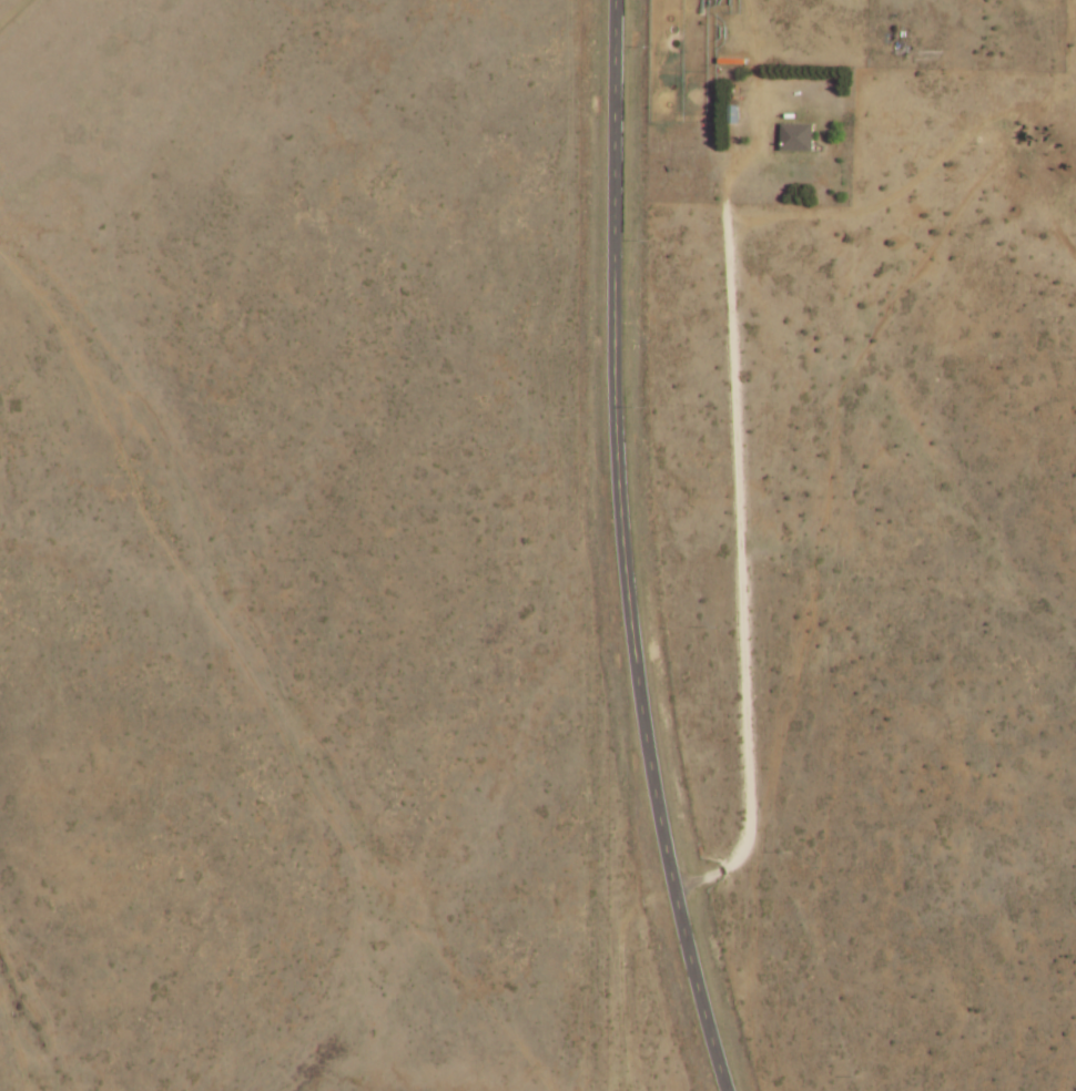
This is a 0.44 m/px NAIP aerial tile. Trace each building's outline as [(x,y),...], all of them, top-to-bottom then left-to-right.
[(816,124),(781,124),(781,151),(816,151),(816,124)]
